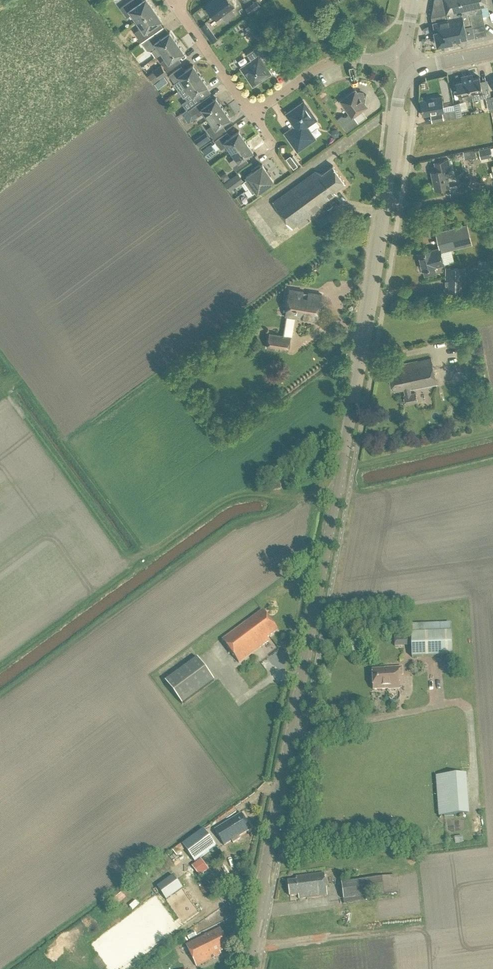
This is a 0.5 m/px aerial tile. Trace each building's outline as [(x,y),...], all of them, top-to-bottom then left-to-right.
[(137,20),(154,8),(149,0),(141,0),(137,3),(134,0),(130,0),(121,7),(127,16),(132,13),(137,20)] [(207,5),(216,17),(230,7),(232,10),(241,3),(239,0),(214,0),(207,5)] [(487,5),(486,0),(434,0),(431,16),(432,16),(435,30),(434,30),(437,44),(452,41),(452,40),(467,37),(486,33),(480,6),(487,5)] [(249,13),(258,7),(254,1),(245,8),(249,13)] [(142,41),(156,31),(152,26),(162,19),(154,8),(137,20),(142,27),(135,31),(142,41)] [(247,22),(245,19),(238,24),(241,27),(247,22)] [(206,34),(212,30),(206,21),(200,25),(206,34)] [(252,40),(257,36),(251,27),(246,31),(252,40)] [(156,56),(162,51),(177,41),(170,31),(161,37),(157,31),(158,30),(142,41),(147,49),(152,50),(156,56)] [(184,51),(177,41),(162,51),(166,57),(161,61),(168,70),(179,62),(175,57),(184,51)] [(264,63),(270,58),(260,43),(247,53),(251,60),(241,67),(253,84),(270,72),(264,63)] [(166,73),(159,64),(154,68),(154,69),(148,74),(154,82),(160,77),(166,73)] [(200,74),(193,64),(183,71),(180,67),(169,74),(175,82),(174,83),(178,90),(186,85),(200,74)] [(472,73),(467,74),(471,94),(478,93),(479,98),(491,95),(490,90),(483,91),(479,76),(473,77),(472,73)] [(197,92),(208,85),(200,74),(186,85),(178,90),(183,97),(185,96),(191,105),(201,98),(197,92)] [(473,99),(471,94),(467,74),(461,76),(462,80),(456,81),(459,97),(467,95),(468,100),(473,99)] [(358,93),(355,89),(340,100),(349,113),(346,115),(342,115),(337,118),(347,130),(358,122),(354,116),(367,106),(365,102),(366,94),(358,93)] [(442,96),(420,100),(423,115),(442,111),(444,119),(456,117),(454,109),(444,111),(442,96)] [(204,111),(208,117),(223,107),(216,97),(206,104),(202,100),(188,110),(191,114),(196,112),(198,115),(204,111)] [(305,125),(315,118),(304,102),(287,113),(296,126),(286,133),(298,149),(314,137),(305,125)] [(459,102),(453,103),(454,109),(456,117),(461,116),(459,102)] [(230,117),(223,107),(208,117),(213,124),(207,128),(214,138),(224,131),(220,125),(230,117)] [(331,133),(334,137),(339,135),(340,131),(337,128),(332,129),(331,133)] [(231,151),(246,140),(239,130),(229,137),(225,133),(215,140),(221,148),(227,144),(231,151)] [(199,146),(210,138),(206,131),(194,139),(199,146)] [(246,140),(231,151),(236,157),(230,161),(236,170),(246,162),(243,158),(253,151),(246,140)] [(208,157),(217,151),(211,142),(202,148),(208,157)] [(490,145),(479,148),(481,158),(492,155),(490,145)] [(476,155),(475,149),(463,151),(464,158),(476,155)] [(290,155),(286,158),(294,168),(298,165),(290,155)] [(447,174),(451,173),(449,159),(435,162),(436,170),(431,171),(435,189),(449,186),(447,174)] [(244,181),(248,186),(252,184),(269,173),(262,164),(261,165),(259,163),(252,168),(253,170),(246,175),(248,178),(244,181)] [(293,227),(297,224),(299,228),(309,221),(306,217),(331,199),(329,198),(337,192),(334,189),(346,181),(333,164),(323,172),(316,170),(274,201),(293,227)] [(224,180),(229,176),(226,171),(220,175),(224,180)] [(230,190),(244,180),(238,172),(224,181),(230,190)] [(274,180),(269,173),(252,184),(248,186),(253,193),(257,190),(258,191),(274,180)] [(335,220),(329,212),(318,221),(324,228),(335,220)] [(421,267),(422,269),(423,269),(424,274),(426,275),(435,273),(436,271),(435,266),(444,263),(441,251),(472,243),(467,224),(436,232),(440,247),(418,252),(420,260),(419,262),(420,266),(421,267)] [(490,268),(491,260),(478,259),(477,267),(490,268)] [(465,292),(466,267),(446,267),(445,292),(465,292)] [(308,293),(304,292),(304,290),(289,288),(285,315),(318,320),(322,293),(308,291),(308,293)] [(289,346),(291,337),(269,333),(267,343),(289,346)] [(432,358),(400,364),(388,367),(389,373),(392,386),(394,385),(395,390),(404,388),(405,394),(404,394),(405,403),(417,401),(416,392),(411,393),(410,388),(437,383),(432,358)] [(240,664),(270,641),(268,639),(278,631),(263,611),(223,641),(240,664)] [(412,658),(452,657),(451,633),(411,634),(412,658)] [(164,683),(181,706),(213,683),(196,659),(164,683)] [(389,689),(389,691),(400,691),(400,689),(404,689),(403,669),(372,670),(373,690),(389,689)] [(473,815),(471,774),(439,776),(441,816),(473,815)] [(250,830),(243,818),(242,819),(239,815),(216,829),(226,844),(250,830)] [(216,848),(202,829),(180,845),(194,864),(216,848)] [(198,877),(208,870),(200,860),(191,867),(198,877)] [(299,896),(299,899),(327,895),(324,874),(296,878),(297,881),(289,882),(290,897),(299,896)] [(396,876),(341,884),(344,900),(398,893),(396,876)] [(183,890),(173,877),(157,888),(166,901),(183,890)] [(229,947),(220,928),(186,945),(197,966),(222,954),(220,951),(229,947)] [(187,936),(189,941),(197,937),(194,932),(187,936)]
